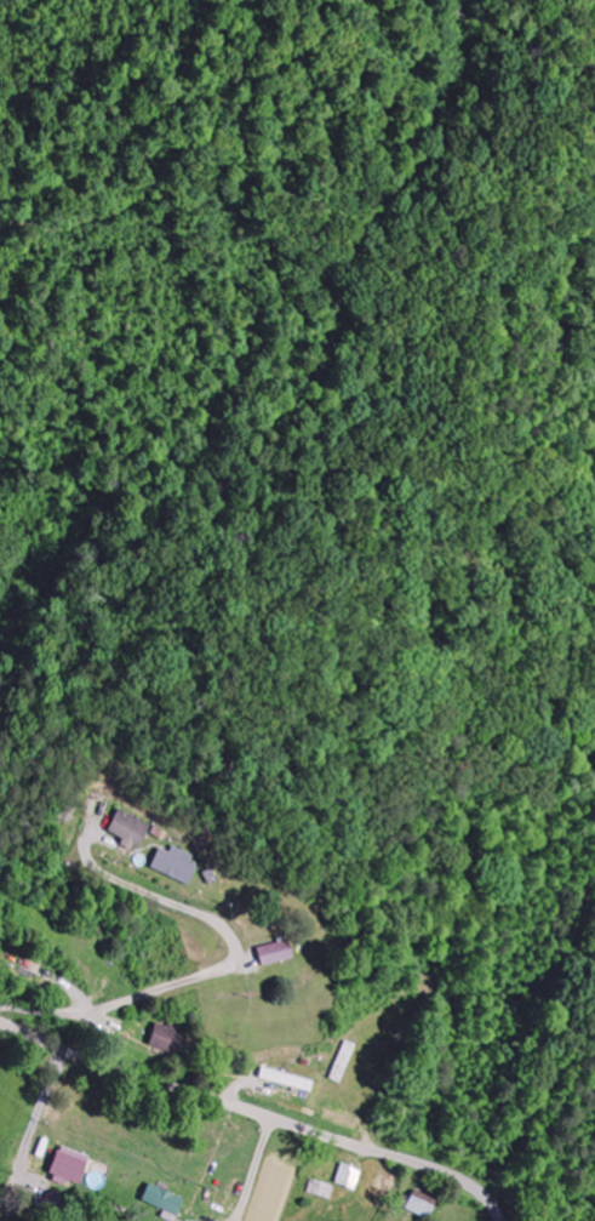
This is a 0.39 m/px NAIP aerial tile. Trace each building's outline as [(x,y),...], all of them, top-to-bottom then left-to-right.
[(127,845),(144,854),(157,826),(126,810),(115,833),(129,840),(127,845)] [(175,854),(165,849),(156,869),(194,887),(203,867),(196,864),(200,856),(179,847),(175,854)] [(261,949),(266,967),(297,959),(292,941),(261,949)] [(188,1034),(159,1025),(152,1046),(181,1055),(188,1034)] [(262,1083),(315,1091),(317,1079),(264,1071),(262,1083)] [(72,1182),(83,1186),(94,1159),(63,1148),(52,1179),(71,1186),(72,1182)] [(364,1171),(343,1165),(338,1186),(359,1191),(364,1171)] [(180,1217),(188,1199),(152,1184),(144,1202),(180,1217)] [(408,1211),(432,1220),(438,1207),(414,1197),(408,1211)]
